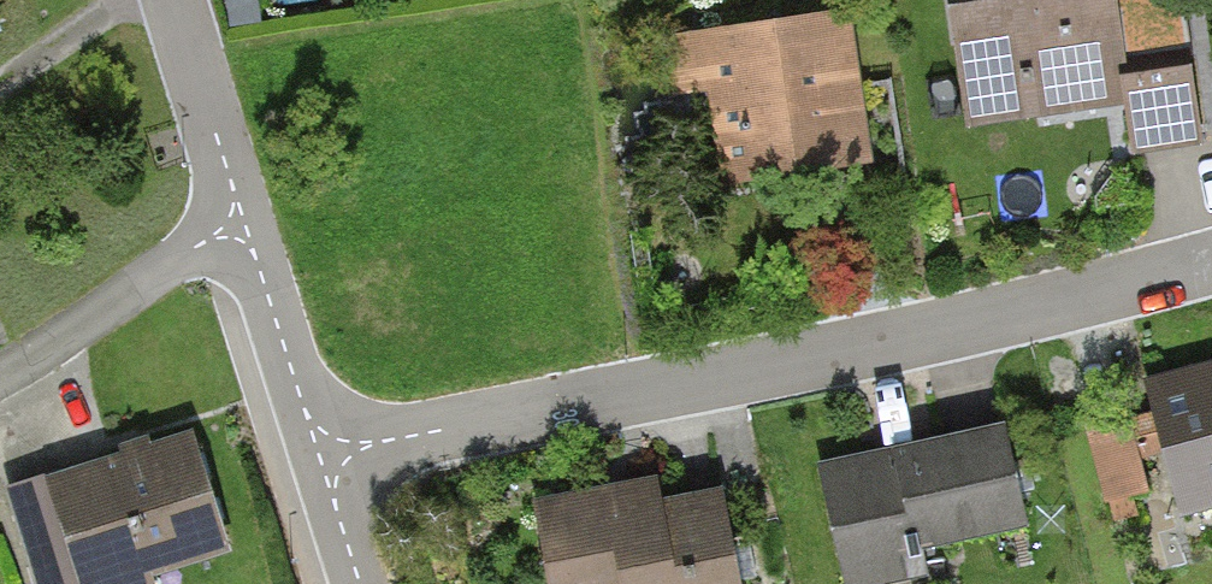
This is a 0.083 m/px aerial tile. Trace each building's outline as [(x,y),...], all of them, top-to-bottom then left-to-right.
[(974,145),(1135,125),(1141,169),(1211,160),(1211,147),(1203,82),(1136,91),(1124,0),(955,0),(974,145)] [(854,20),(666,50),(690,205),(879,174),(854,20)] [(1157,394),(1163,420),(1095,438),(1116,523),(1185,505),(1191,529),(1211,524),(1211,380),(1157,394)] [(829,476),(852,583),(916,583),(912,565),(1039,538),(1017,436),(829,476)] [(13,499),(39,583),(171,583),(239,563),(201,441),(13,499)] [(546,515),(560,583),(745,583),(727,498),(669,510),(664,491),(546,515)]
